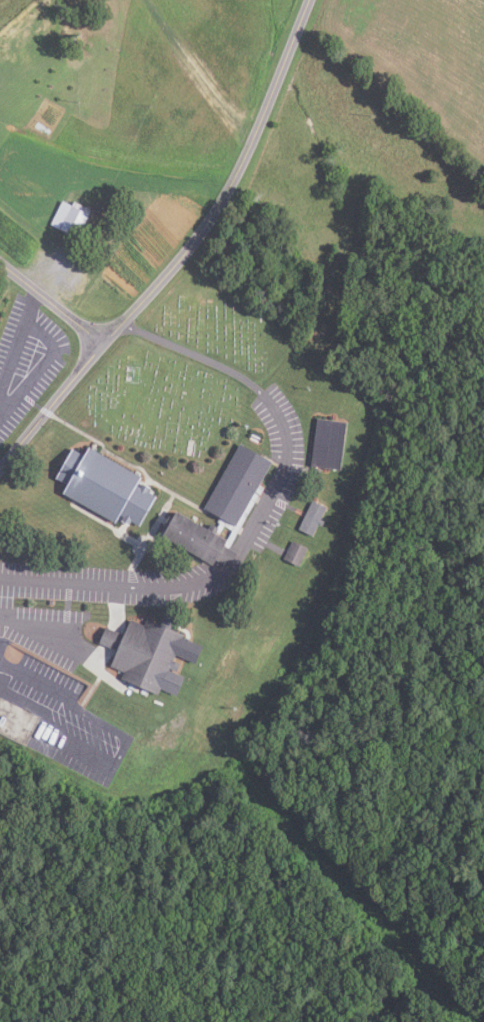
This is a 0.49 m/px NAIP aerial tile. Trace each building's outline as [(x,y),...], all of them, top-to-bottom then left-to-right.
[(51,225),(62,202),(72,206),(75,201),(92,210),(79,238),(51,225)] [(311,465),(317,418),(348,421),(343,468),(311,465)] [(237,525),(205,507),(241,443),(273,461),(237,525)] [(64,492),(68,485),(56,478),(73,447),(85,453),(90,444),(146,475),(142,481),(152,486),(149,492),(156,495),(140,523),(131,518),(129,523),(120,518),(117,521),(64,492)] [(300,528),(313,499),(329,506),(323,519),(326,520),(324,524),(319,522),(314,534),(300,528)] [(166,534),(169,529),(165,526),(172,514),(175,516),(179,509),(210,527),(212,523),(220,528),(217,532),(229,539),(215,563),(166,534)] [(293,540),(309,547),(301,566),(285,559),(293,540)] [(158,693),(123,678),(125,672),(111,666),(117,650),(98,642),(106,623),(125,631),(131,617),(144,622),(146,616),(187,633),(185,637),(203,645),(196,661),(175,652),(172,660),(179,663),(175,673),(185,677),(178,693),(161,686),(158,693)]
